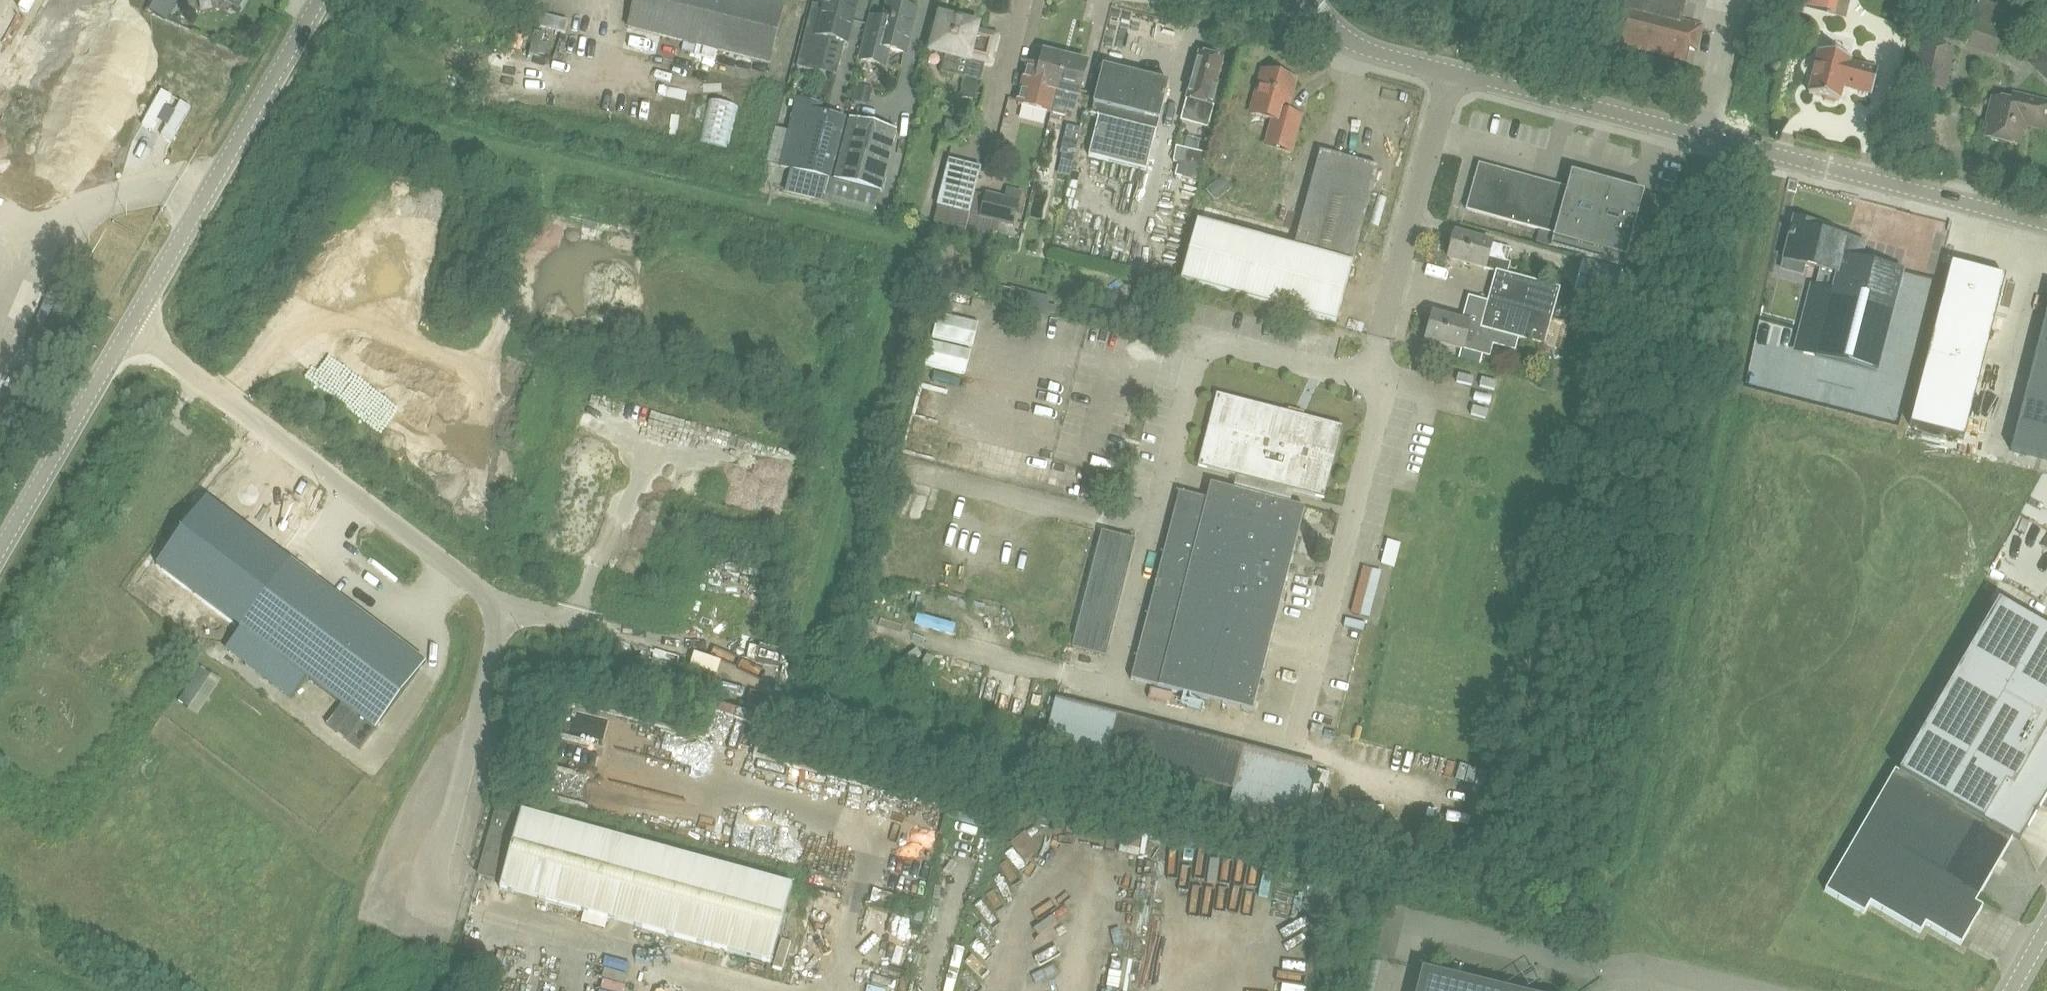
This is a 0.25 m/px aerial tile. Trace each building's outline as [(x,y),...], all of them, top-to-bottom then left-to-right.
[(150,12),(157,16),(159,17),(168,23),(169,21),(176,9),(160,0),(156,0),(150,12)] [(628,27),(770,63),(780,22),(772,20),(776,2),(770,0),(635,0),(628,27)] [(796,66),(819,72),(828,37),(845,41),(856,0),(826,0),(820,23),(808,20),(796,66)] [(1696,50),(1702,25),(1677,19),(1682,0),(1622,0),(1611,42),(1686,61),(1689,48),(1696,50)] [(1808,6),(1827,11),(1830,0),(1809,0),(1808,6)] [(872,16),(861,59),(883,65),(887,49),(905,53),(916,10),(888,3),(883,19),(872,16)] [(960,58),(967,60),(968,57),(989,63),(997,36),(975,30),(977,26),(955,20),(956,15),(943,12),(942,17),(940,16),(936,31),(932,30),(927,49),(946,54),(941,72),(956,75),(960,58)] [(1945,93),(1953,51),(1917,44),(1909,86),(1945,93)] [(1819,50),(1808,93),(1823,97),(1824,100),(1834,103),(1836,100),(1839,101),(1842,86),(1872,94),(1878,70),(1849,62),(1850,58),(1819,50)] [(1059,91),(1067,56),(1047,51),(1046,54),(1043,53),(1039,69),(1028,67),(1018,108),(1051,117),(1057,91),(1059,91)] [(1180,121),(1208,128),(1219,87),(1216,86),(1223,60),(1199,53),(1180,121)] [(1087,64),(1083,63),(1084,60),(1067,56),(1059,91),(1069,94),(1065,110),(1075,113),(1087,64)] [(1102,66),(1090,116),(1098,118),(1088,156),(1146,171),(1156,132),(1169,83),(1102,66)] [(1265,145),(1290,152),(1300,117),(1286,113),(1295,80),(1262,71),(1250,113),(1273,120),(1265,145)] [(2011,103),(1992,98),(1986,124),(1989,125),(1986,138),(2017,145),(2022,124),(2046,130),(2046,128),(2046,103),(2013,95),(2011,103)] [(816,103),(797,98),(779,166),(830,179),(845,119),(814,111),(816,103)] [(880,192),(896,130),(850,118),(834,180),(880,192)] [(1081,129),(1067,126),(1061,154),(1057,174),(1071,177),(1081,129)] [(1176,147),(1173,162),(1202,169),(1206,154),(1176,147)] [(1335,325),(1379,168),(1320,152),(1294,248),(1197,221),(1180,282),(1335,325)] [(948,159),(937,206),(969,214),(981,168),(948,159)] [(1550,246),(1566,188),(1478,164),(1466,210),(1539,229),(1535,242),(1550,246)] [(1566,188),(1550,246),(1624,266),(1644,193),(1570,173),(1571,173),(1566,188)] [(1012,227),(1017,203),(985,195),(979,219),(1012,227)] [(1819,268),(1835,272),(1838,273),(1834,288),(1817,356),(1877,371),(1902,272),(1902,271),(1862,261),(1866,243),(1848,238),(1830,234),(1832,228),(1794,219),(1791,232),(1790,231),(1789,236),(1790,236),(1785,258),(1784,259),(1786,260),(1788,252),(1805,256),(1803,264),(1805,265),(1819,268)] [(1496,272),(1495,275),(1488,300),(1552,318),(1560,289),(1507,274),(1510,263),(1487,257),(1490,246),(1455,237),(1448,262),(1486,273),(1487,269),(1496,272)] [(1583,260),(1574,292),(1613,303),(1615,297),(1622,270),(1583,260)] [(1951,263),(1909,426),(1963,439),(2005,276),(1951,263)] [(81,293),(93,300),(99,292),(86,284),(81,293)] [(1007,302),(1011,289),(994,285),(991,298),(1007,302)] [(1552,318),(1488,300),(1480,328),(1433,315),(1426,340),(1462,350),(1465,337),(1488,343),(1492,332),(1544,346),(1552,318)] [(2010,451),(2046,460),(2046,308),(2010,451)] [(938,313),(932,337),(972,347),(978,323),(938,313)] [(970,353),(929,343),(923,367),(964,377),(970,353)] [(1198,466),(1261,482),(1269,484),(1324,498),(1342,427),(1217,394),(1198,466)] [(1147,617),(1131,678),(1158,686),(1253,710),(1305,507),(1265,497),(1258,495),(1211,483),(1207,498),(1179,491),(1147,617)] [(206,497),(156,564),(240,628),(291,561),(206,497)] [(1103,532),(1073,647),(1105,655),(1135,540),(1103,532)] [(240,628),(241,628),(226,647),(291,697),(306,677),(357,611),(291,561),(240,628)] [(1902,771),(2020,840),(2046,793),(2046,631),(1999,603),(1902,771)] [(375,730),(426,663),(357,611),(306,677),(375,730)] [(1106,760),(1107,757),(1118,713),(1055,697),(1043,744),(1106,760)] [(1107,757),(1233,790),(1244,746),(1118,713),(1107,757)] [(1244,746),(1233,790),(1228,808),(1300,827),(1316,764),(1244,746)] [(1885,787),(1824,893),(1854,910),(1861,914),(1863,916),(1867,910),(1869,905),(1920,935),(1925,926),(1960,946),(1982,908),(1975,904),(2002,856),(2013,838),(2019,842),(2020,840),(1902,771),(1901,773),(1895,770),(1894,772),(1885,787)] [(498,805),(479,875),(502,881),(500,889),(584,912),(608,918),(771,963),(829,979),(850,902),(793,886),(498,805)] [(1462,981),(1462,979),(1422,969),(1416,990),(1503,990),(1462,981)]
